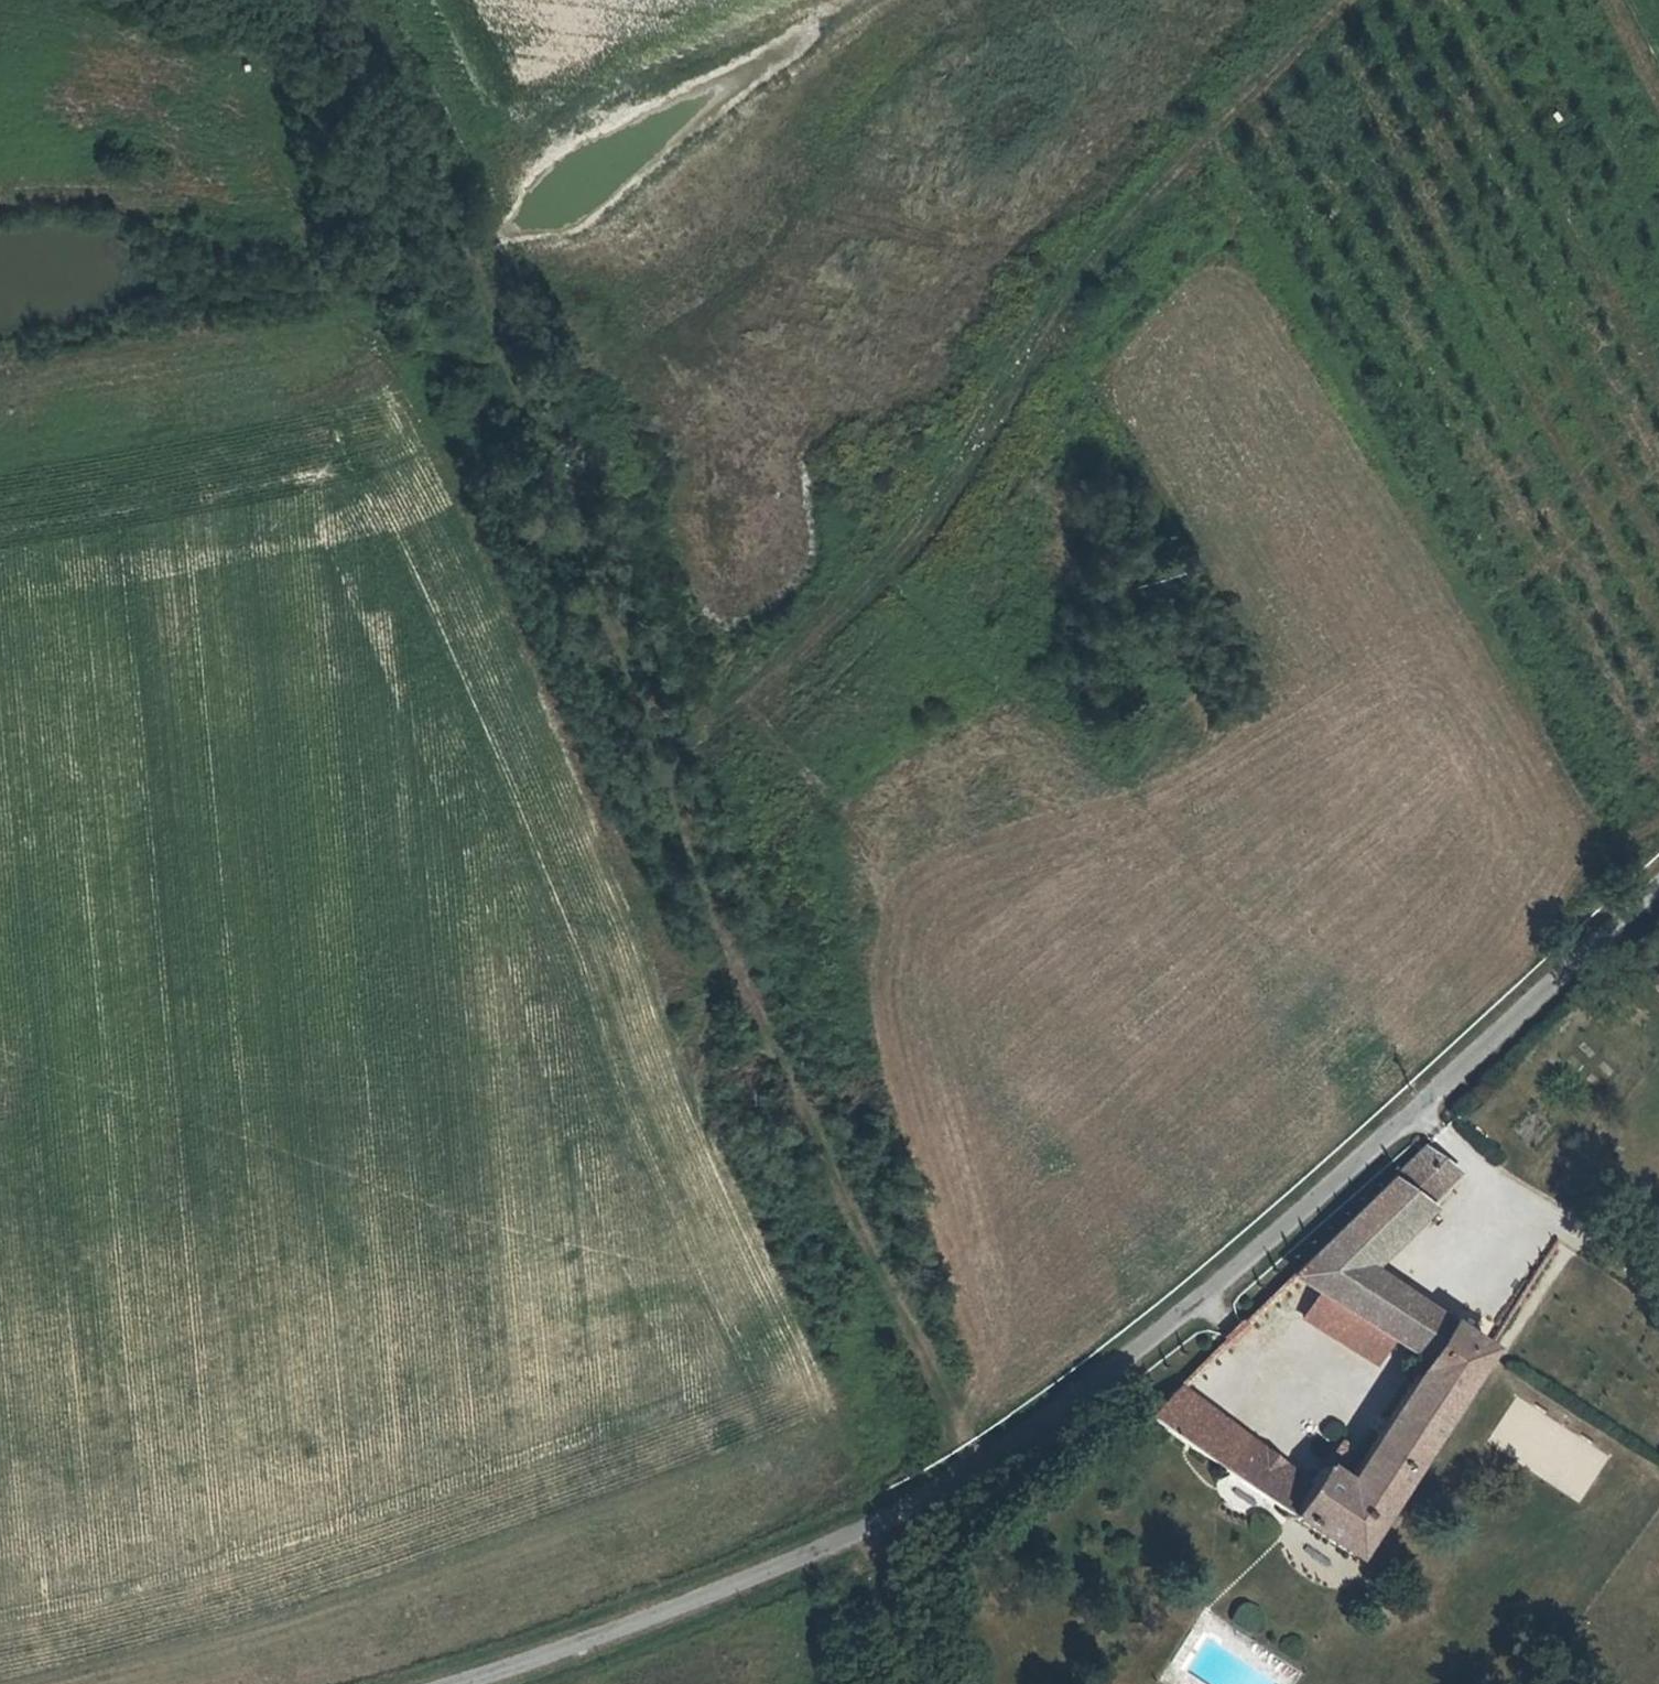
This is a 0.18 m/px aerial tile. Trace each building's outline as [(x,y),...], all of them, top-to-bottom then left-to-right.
[(1648,982),(1658,992),(1658,970),(1648,982)] [(1191,1381),(1158,1410),(1359,1560),(1360,1561),(1365,1553),(1490,1356),(1496,1347),(1383,1269),(1479,1165),(1447,1145),(1309,1272),(1428,1362),(1356,1480),(1331,1463),(1318,1479),(1191,1381)]
